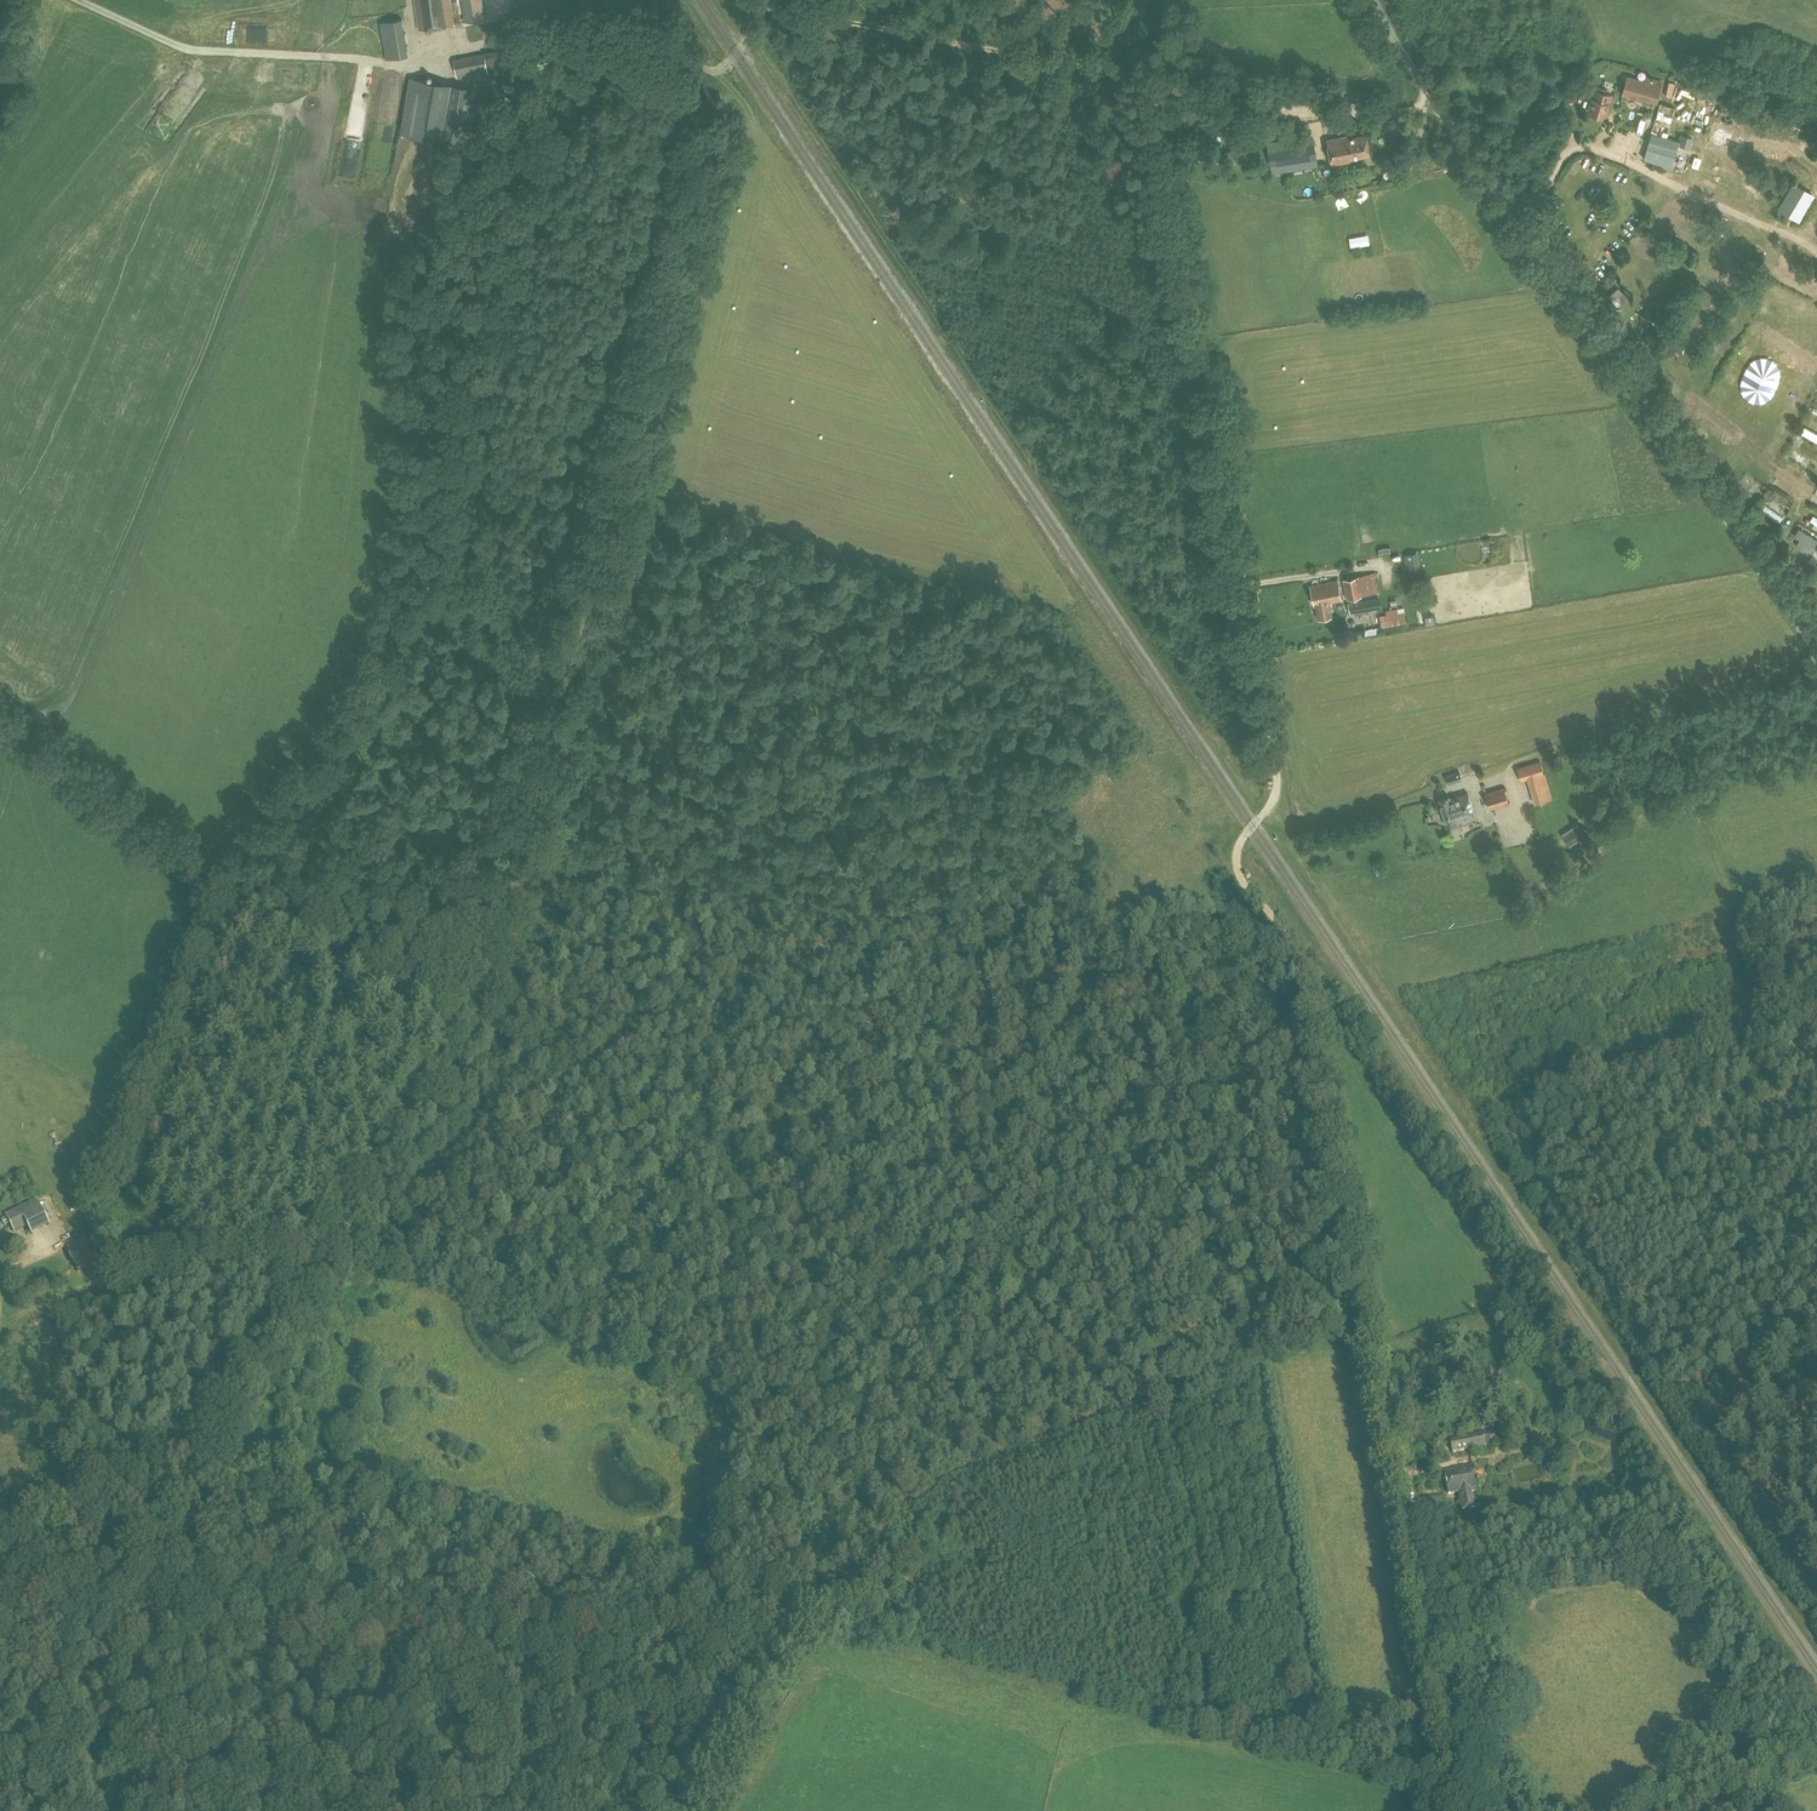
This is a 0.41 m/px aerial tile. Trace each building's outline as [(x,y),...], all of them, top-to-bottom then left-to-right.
[(420,28),(453,22),(450,0),(415,0),(420,28)] [(466,21),(486,17),(483,0),(462,0),(466,21)] [(380,21),(383,38),(387,58),(409,54),(402,17),(380,21)] [(523,44),(453,57),(458,79),(490,72),(497,70),(498,75),(516,71),(516,68),(528,65),(523,44)] [(453,83),(410,76),(400,132),(443,140),(453,83)] [(1645,80),(1627,76),(1623,93),(1639,97),(1639,96),(1652,99),(1657,97),(1660,84),(1656,83),(1657,79),(1646,76),(1645,80)] [(1612,94),(1594,89),(1589,110),(1607,115),(1612,94)] [(374,97),(360,96),(359,129),(372,130),(374,97)] [(1661,102),(1652,131),(1644,157),(1672,165),(1679,140),(1666,136),(1675,106),(1661,102)] [(1745,132),(1753,139),(1762,127),(1764,125),(1756,118),(1745,132)] [(1277,122),(1278,133),(1287,132),(1286,121),(1277,122)] [(398,145),(400,124),(385,122),(377,183),(391,185),(394,164),(388,163),(391,144),(398,145)] [(1762,127),(1753,139),(1751,142),(1759,148),(1770,134),(1762,127)] [(1777,147),(1785,153),(1794,142),(1796,139),(1788,132),(1777,147)] [(1327,139),(1332,163),(1353,159),(1353,157),(1370,153),(1366,133),(1348,137),(1348,135),(1327,139)] [(1681,133),(1678,144),(1690,148),(1692,136),(1681,133)] [(1275,140),(1280,166),(1272,167),(1274,182),(1282,180),(1282,179),(1281,168),(1318,162),(1313,135),(1275,140)] [(1732,152),(1736,145),(1732,142),(1735,137),(1733,135),(1725,147),(1732,152)] [(1794,142),(1785,153),(1783,156),(1791,162),(1802,148),(1794,142)] [(1600,166),(1596,171),(1605,178),(1609,173),(1600,166)] [(1611,179),(1623,182),(1624,175),(1612,172),(1611,179)] [(1815,193),(1793,181),(1777,207),(1799,220),(1815,193)] [(1562,202),(1557,208),(1570,216),(1574,210),(1562,202)] [(1658,281),(1650,293),(1657,298),(1665,286),(1658,281)] [(1722,326),(1728,330),(1734,319),(1728,316),(1722,326)] [(1698,366),(1705,370),(1711,359),(1704,355),(1698,366)] [(1654,367),(1664,381),(1672,375),(1662,361),(1654,367)] [(1669,395),(1677,400),(1681,393),(1673,389),(1669,395)] [(1698,402),(1688,407),(1694,418),(1704,412),(1698,402)] [(1784,425),(1779,435),(1791,440),(1795,430),(1784,425)] [(1816,439),(1816,431),(1806,426),(1803,433),(1816,439)] [(1769,463),(1776,466),(1783,451),(1775,448),(1769,463)] [(1793,496),(1799,489),(1784,478),(1779,485),(1793,496)] [(1113,509),(1119,507),(1115,498),(1109,501),(1113,509)] [(1801,547),(1816,551),(1816,548),(1816,537),(1803,535),(1801,547)] [(1417,552),(1407,554),(1409,571),(1420,569),(1417,552)] [(1404,553),(1396,557),(1399,563),(1407,559),(1404,553)] [(1347,597),(1362,594),(1378,591),(1375,575),(1372,576),(1371,572),(1343,578),(1347,597)] [(1341,598),(1337,579),(1311,584),(1314,603),(1315,603),(1318,617),(1332,614),(1329,601),(1341,598)] [(1350,612),(1382,607),(1380,597),(1348,601),(1350,612)] [(1408,612),(1384,615),(1386,627),(1409,624),(1408,612)] [(1425,616),(1426,624),(1435,623),(1434,614),(1425,616)] [(1368,638),(1383,635),(1382,627),(1366,630),(1368,638)] [(1520,779),(1528,777),(1536,805),(1551,800),(1544,772),(1540,759),(1516,766),(1520,779)] [(1445,774),(1448,782),(1462,778),(1459,769),(1445,774)] [(1509,802),(1504,786),(1485,792),(1489,807),(1509,802)] [(1653,789),(1656,797),(1657,797),(1664,794),(1660,786),(1654,788),(1653,789)] [(1457,821),(1475,815),(1468,791),(1450,797),(1449,794),(1439,797),(1447,824),(1457,821)] [(1586,833),(1578,821),(1561,833),(1569,845),(1586,833)] [(1596,845),(1608,837),(1602,826),(1589,833),(1596,845)] [(37,1199),(6,1214),(7,1216),(14,1232),(27,1225),(31,1234),(49,1225),(37,1199)] [(10,1223),(7,1216),(1,1219),(4,1225),(10,1223)] [(96,1264),(84,1238),(74,1243),(67,1246),(69,1252),(68,1253),(74,1266),(75,1265),(75,1266),(78,1272),(96,1264)] [(53,1243),(44,1246),(49,1266),(58,1263),(53,1243)] [(91,1269),(82,1273),(86,1282),(95,1279),(91,1269)] [(1500,1429),(1482,1433),(1482,1432),(1450,1438),(1452,1452),(1485,1445),(1491,1444),(1492,1447),(1503,1445),(1500,1429)] [(1454,1468),(1455,1470),(1445,1472),(1449,1493),(1459,1492),(1462,1510),(1475,1508),(1472,1491),(1478,1490),(1473,1465),(1454,1468)] [(1523,1477),(1525,1490),(1548,1486),(1546,1472),(1523,1477)]
